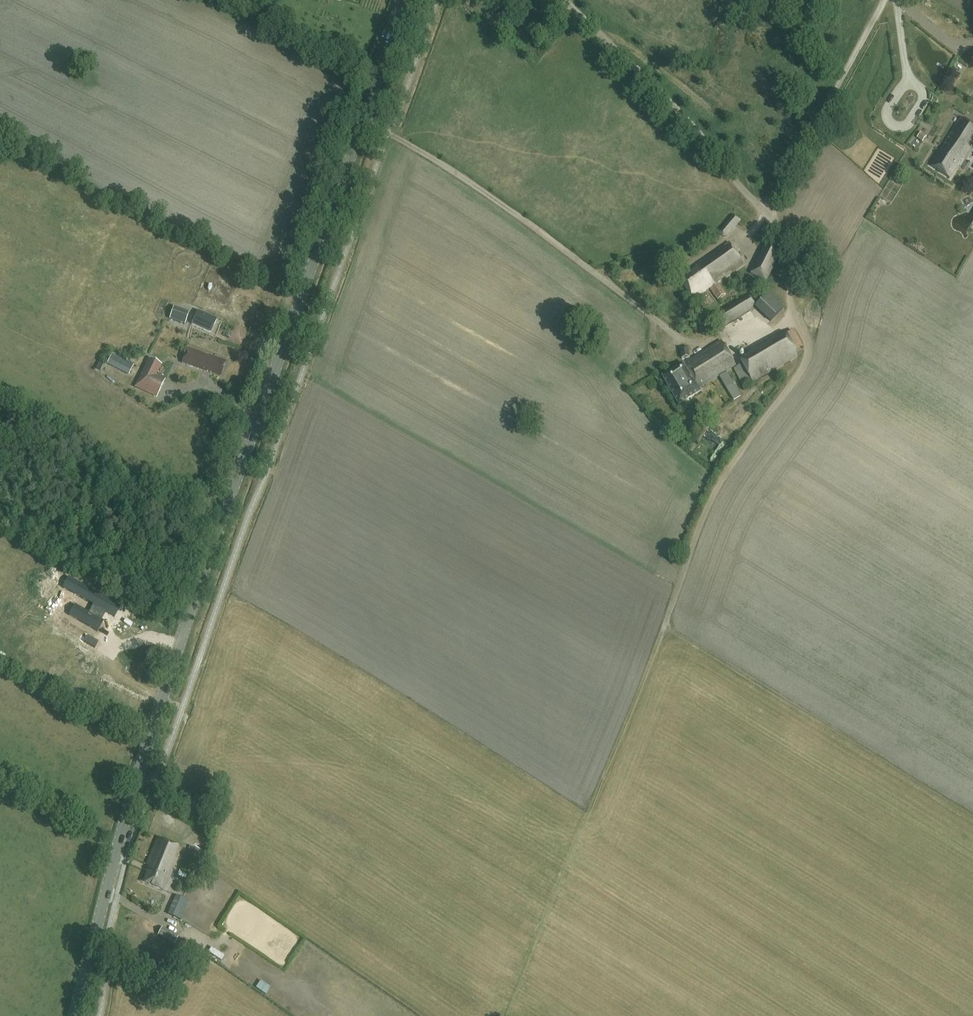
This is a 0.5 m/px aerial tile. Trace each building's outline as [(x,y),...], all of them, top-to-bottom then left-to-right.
[(958,165),(960,166),(965,158),(966,159),(972,147),(972,125),(961,118),(930,165),(950,178),(958,165)] [(922,141),(927,136),(922,131),(917,137),(922,141)] [(726,238),(740,220),(733,214),(719,232),(726,238)] [(768,281),(782,252),(767,243),(752,273),(768,281)] [(717,283),(743,265),(729,244),(696,266),(697,268),(679,280),(694,300),(711,289),(719,300),(726,295),(717,283)] [(752,311),(755,305),(749,296),(747,296),(712,318),(720,331),(752,311)] [(173,306),(169,319),(185,324),(189,311),(173,306)] [(753,311),(736,323),(740,328),(756,316),(753,311)] [(215,335),(219,325),(198,315),(194,325),(215,335)] [(702,332),(708,330),(704,323),(699,326),(702,332)] [(753,382),(753,383),(797,358),(784,336),(740,361),(741,364),(733,368),(744,387),(753,382)] [(699,388),(736,365),(721,341),(684,364),(662,377),(679,405),(701,392),(699,388)] [(226,361),(187,348),(182,362),(220,376),(226,361)] [(682,359),(691,357),(689,348),(681,349),(682,359)] [(112,354),(107,364),(128,374),(133,365),(112,354)] [(135,387),(157,398),(165,380),(156,375),(162,363),(149,357),(135,387)] [(783,366),(786,371),(795,367),(792,361),(783,366)] [(67,576),(61,586),(96,607),(92,614),(78,606),(72,617),(95,630),(101,620),(97,617),(101,609),(112,616),(118,605),(67,576)] [(75,662),(86,645),(68,635),(61,647),(75,655),(72,660),(65,656),(59,667),(66,671),(63,676),(76,683),(77,681),(85,686),(93,672),(84,667),(75,662)] [(98,642),(88,636),(84,642),(95,648),(98,642),(98,641),(98,642)] [(147,871),(145,870),(141,881),(164,891),(182,848),(158,838),(147,865),(149,865),(147,871)] [(193,874),(202,850),(190,845),(180,869),(193,874)] [(180,920),(189,900),(176,895),(167,914),(180,920)] [(158,935),(170,942),(174,944),(179,936),(163,927),(158,935)]
